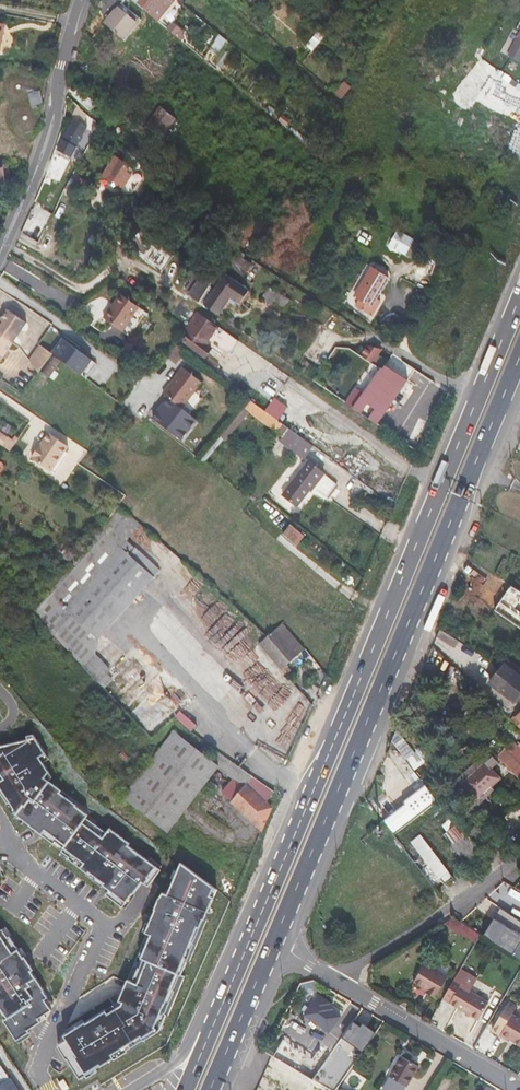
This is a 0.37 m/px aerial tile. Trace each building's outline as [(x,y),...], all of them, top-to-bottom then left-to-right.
[(170,8),(159,0),(138,0),(137,2),(159,21),(170,8)] [(104,23),(123,39),(137,22),(118,6),(104,23)] [(173,21),(167,27),(177,36),(182,30),(173,21)] [(325,36),(318,31),(306,46),(312,51),(325,36)] [(509,56),(519,61),(519,32),(509,56)] [(36,106),(43,104),(40,91),(33,93),(34,89),(34,87),(34,84),(33,81),(32,79),(30,77),(28,75),(26,73),(24,72),(22,72),(18,72),(16,72),(13,73),(11,74),(9,76),(7,78),(6,80),(5,83),(4,84),(4,86),(4,89),(5,92),(6,94),(8,96),(10,98),(12,100),(14,101),(16,101),(17,101),(20,102),(22,101),(25,100),(27,99),(29,97),(30,97),(32,104),(30,103),(28,103),(25,103),(22,103),(20,104),(17,106),(16,106),(14,108),(13,111),(12,113),(11,116),(11,118),(12,121),(12,124),(14,127),(15,128),(17,130),(20,131),(22,132),(25,133),(28,133),(30,132),(33,131),(35,130),(36,129),(38,127),(39,125),(40,122),(41,120),(41,117),(41,114),(40,112),(38,109),(37,107),(36,106)] [(351,87),(344,80),(333,93),(341,99),(351,87)] [(72,86),(69,91),(91,111),(97,103),(74,86),(72,86)] [(160,106),(151,117),(161,125),(170,114),(160,106)] [(176,118),(170,114),(161,125),(167,130),(176,118)] [(283,115),(278,120),(286,127),(290,120),(283,115)] [(167,130),(161,125),(151,117),(146,125),(161,137),(167,130)] [(74,119),(57,149),(72,157),(88,126),(74,119)] [(96,121),(92,129),(97,132),(101,125),(96,121)] [(133,191),(133,192),(142,177),(134,172),(135,170),(114,157),(102,176),(107,178),(101,188),(104,190),(116,198),(133,191)] [(86,180),(73,173),(65,189),(70,192),(75,184),(82,188),(86,180)] [(21,233),(39,243),(46,228),(27,219),(21,233)] [(396,235),(399,237),(406,228),(403,226),(398,232),(397,231),(395,235),(396,235)] [(263,241),(253,235),(245,247),(255,254),(263,241)] [(399,237),(396,235),(388,249),(404,258),(412,244),(399,237)] [(138,255),(162,272),(174,255),(150,238),(138,255)] [(238,250),(225,270),(241,281),(253,264),(241,257),(243,254),(238,250)] [(421,267),(411,262),(403,277),(413,283),(421,267)] [(262,265),(257,274),(272,285),(278,276),(262,265)] [(372,267),(355,297),(360,300),(357,306),(368,313),(389,277),(372,267)] [(185,291),(202,303),(213,288),(210,286),(212,283),(194,269),(187,278),(191,282),(185,291)] [(213,288),(202,303),(197,311),(198,312),(214,322),(231,296),(240,302),(249,290),(225,273),(214,289),(213,288)] [(269,301),(284,311),(290,300),(275,291),(269,301)] [(104,317),(130,336),(147,312),(121,293),(104,317)] [(13,343),(28,323),(7,309),(0,319),(0,334),(13,343)] [(181,346),(202,362),(215,344),(224,351),(228,352),(231,352),(235,350),(240,341),(214,322),(198,312),(185,331),(189,334),(181,346)] [(13,343),(0,334),(0,363),(13,343)] [(69,341),(59,355),(86,377),(97,363),(69,341)] [(175,342),(165,355),(175,363),(185,351),(175,342)] [(43,343),(32,356),(44,365),(54,352),(43,343)] [(361,355),(367,359),(375,348),(368,346),(361,355)] [(367,359),(373,364),(382,350),(375,348),(367,359)] [(375,363),(383,368),(388,360),(380,354),(375,363)] [(50,358),(40,371),(49,378),(59,365),(50,358)] [(377,425),(408,381),(386,365),(383,369),(382,368),(364,393),(357,389),(347,404),(377,425)] [(202,382),(183,367),(162,394),(170,400),(154,420),(179,441),(195,421),(181,409),(202,382)] [(251,400),(245,408),(250,412),(283,436),(279,441),(303,458),(313,445),(251,400)] [(245,408),(230,426),(234,430),(250,412),(245,408)] [(10,450),(16,442),(0,431),(0,443),(10,450)] [(49,432),(32,457),(52,471),(69,446),(49,432)] [(308,461),(282,494),(298,506),(311,487),(314,489),(314,488),(328,497),(337,484),(308,461)] [(110,518),(101,529),(129,553),(134,546),(128,540),(140,524),(120,506),(110,518)] [(290,527),(287,530),(297,538),(299,536),(290,527)] [(50,592),(34,612),(55,635),(73,615),(99,640),(160,569),(134,546),(129,553),(101,529),(85,549),(70,567),(60,580),(50,592)] [(289,546),(297,538),(287,530),(280,538),(289,546)] [(69,548),(63,556),(71,562),(77,554),(69,548)] [(73,615),(55,635),(99,682),(111,670),(95,653),(99,640),(73,615)] [(259,643),(287,675),(292,670),(287,665),(305,649),(282,623),(259,643)] [(441,628),(438,635),(457,648),(461,641),(441,628)] [(509,657),(489,682),(516,702),(519,696),(519,666),(509,657)] [(309,684),(321,689),(327,674),(320,666),(309,684)] [(174,730),(123,797),(168,832),(217,768),(220,765),(174,730)] [(120,905),(139,880),(146,885),(158,868),(123,843),(125,840),(104,825),(101,829),(82,816),(83,813),(55,790),(57,787),(40,775),(44,769),(34,754),(40,751),(28,731),(22,733),(23,737),(0,743),(0,798),(4,803),(7,802),(12,810),(10,811),(50,844),(53,841),(61,847),(58,851),(65,857),(64,859),(84,875),(85,872),(107,889),(103,893),(120,905)] [(491,741),(483,748),(487,752),(495,745),(491,741)] [(498,755),(519,778),(519,748),(513,741),(498,755)] [(232,779),(244,787),(246,784),(262,799),(268,787),(226,756),(220,765),(217,768),(232,779)] [(422,780),(407,760),(401,765),(400,768),(400,772),(410,783),(413,785),(417,784),(422,780)] [(415,760),(411,763),(415,769),(421,775),(425,781),(431,776),(427,770),(428,769),(423,763),(420,766),(415,760)] [(485,760),(463,780),(478,796),(489,786),(491,788),(501,778),(485,760)] [(232,779),(222,791),(232,800),(244,787),(232,779)] [(232,800),(231,801),(261,829),(271,807),(262,799),(246,784),(244,787),(232,800)] [(398,798),(391,787),(385,790),(385,789),(379,793),(378,795),(380,800),(383,800),(387,808),(393,804),(398,801),(398,798)] [(439,800),(432,791),(415,805),(421,814),(439,800)] [(408,824),(416,818),(411,811),(403,818),(408,824)] [(408,824),(403,818),(395,824),(389,829),(394,836),(408,824)] [(482,853),(458,823),(443,834),(467,864),(482,853)] [(454,877),(421,834),(412,841),(446,884),(454,877)] [(217,889),(181,862),(169,891),(166,890),(165,893),(163,892),(158,901),(154,911),(148,925),(150,926),(146,935),(150,936),(142,960),(143,960),(139,969),(138,969),(132,983),(127,981),(118,1002),(122,1004),(122,1005),(107,1013),(105,1010),(105,1009),(63,1035),(66,1039),(58,1044),(58,1047),(66,1060),(67,1059),(80,1079),(114,1058),(115,1060),(127,1051),(128,1053),(146,1042),(144,1040),(159,1030),(166,1014),(168,1015),(185,976),(182,974),(188,960),(190,961),(207,920),(205,919),(208,911),(211,912),(213,909),(210,907),(217,889)] [(505,911),(502,910),(491,926),(494,928),(499,920),(505,911)] [(505,911),(499,920),(494,928),(491,926),(485,936),(515,955),(519,947),(519,921),(505,911)] [(481,934),(454,917),(442,924),(475,944),(481,934)] [(7,1021),(3,1023),(17,1043),(30,1035),(28,1033),(41,1025),(39,1021),(52,1013),(45,1002),(48,1000),(44,994),(31,974),(34,973),(25,959),(23,960),(9,939),(8,940),(2,932),(0,933),(0,1011),(7,1021)] [(425,962),(414,981),(423,986),(428,989),(427,991),(436,996),(448,976),(425,962)] [(444,997),(479,1018),(490,1000),(471,989),(476,980),(460,970),(444,997)] [(302,984),(304,994),(319,990),(316,980),(302,984)] [(306,1015),(331,1033),(342,1017),(329,1007),(332,1003),(321,995),(306,1015)] [(493,1029),(500,1033),(499,1035),(508,1040),(509,1038),(519,1045),(519,1019),(512,1014),(517,1005),(510,1001),(493,1029)] [(118,1002),(105,1010),(107,1013),(122,1005),(122,1004),(118,1002)] [(363,1030),(366,1026),(357,1020),(355,1023),(363,1030)] [(363,1030),(355,1023),(344,1038),(363,1051),(376,1034),(366,1026),(363,1030)] [(298,1071),(314,1080),(323,1064),(307,1055),(298,1071)] [(382,1089),(384,1089),(405,1089),(418,1067),(401,1057),(382,1089)] [(0,1085),(0,1089),(18,1089),(10,1078),(0,1085)]
